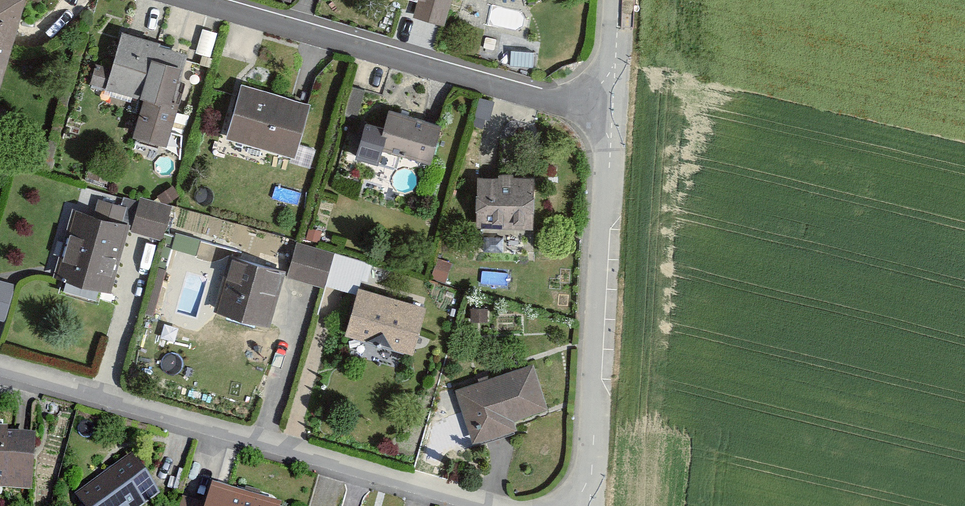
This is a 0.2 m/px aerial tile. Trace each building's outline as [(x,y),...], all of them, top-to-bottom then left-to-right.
[(22,0),(0,0),(0,85),(22,0)] [(159,44),(121,33),(111,67),(96,62),(90,83),(143,99),(132,138),(167,148),(179,105),(172,102),(185,56),(158,48),(159,44)] [(296,157),(310,106),(240,88),(226,139),(296,157)] [(441,127),(389,112),(384,131),(365,126),(356,160),(396,171),(400,157),(430,165),(441,127)] [(533,229),(535,181),(478,179),(476,227),(533,229)] [(171,208),(140,199),(131,232),(161,241),(171,208)] [(130,228),(77,213),(58,279),(111,294),(130,228)] [(333,253),(296,243),(287,278),(323,288),(333,253)] [(284,274),(230,259),(214,313),(269,328),(284,274)] [(0,281),(0,320),(6,321),(15,285),(0,281)] [(426,308),(357,290),(345,336),(415,354),(426,308)] [(532,366),(457,392),(475,443),(515,430),(512,422),(548,410),(532,366)] [(32,486),(35,428),(8,427),(8,423),(0,422),(0,484),(32,486)] [(86,505),(137,505),(161,490),(133,450),(75,491),(86,505)] [(205,505),(279,505),(281,499),(212,480),(205,505)] [(204,501),(183,495),(180,505),(203,505),(204,501)]
